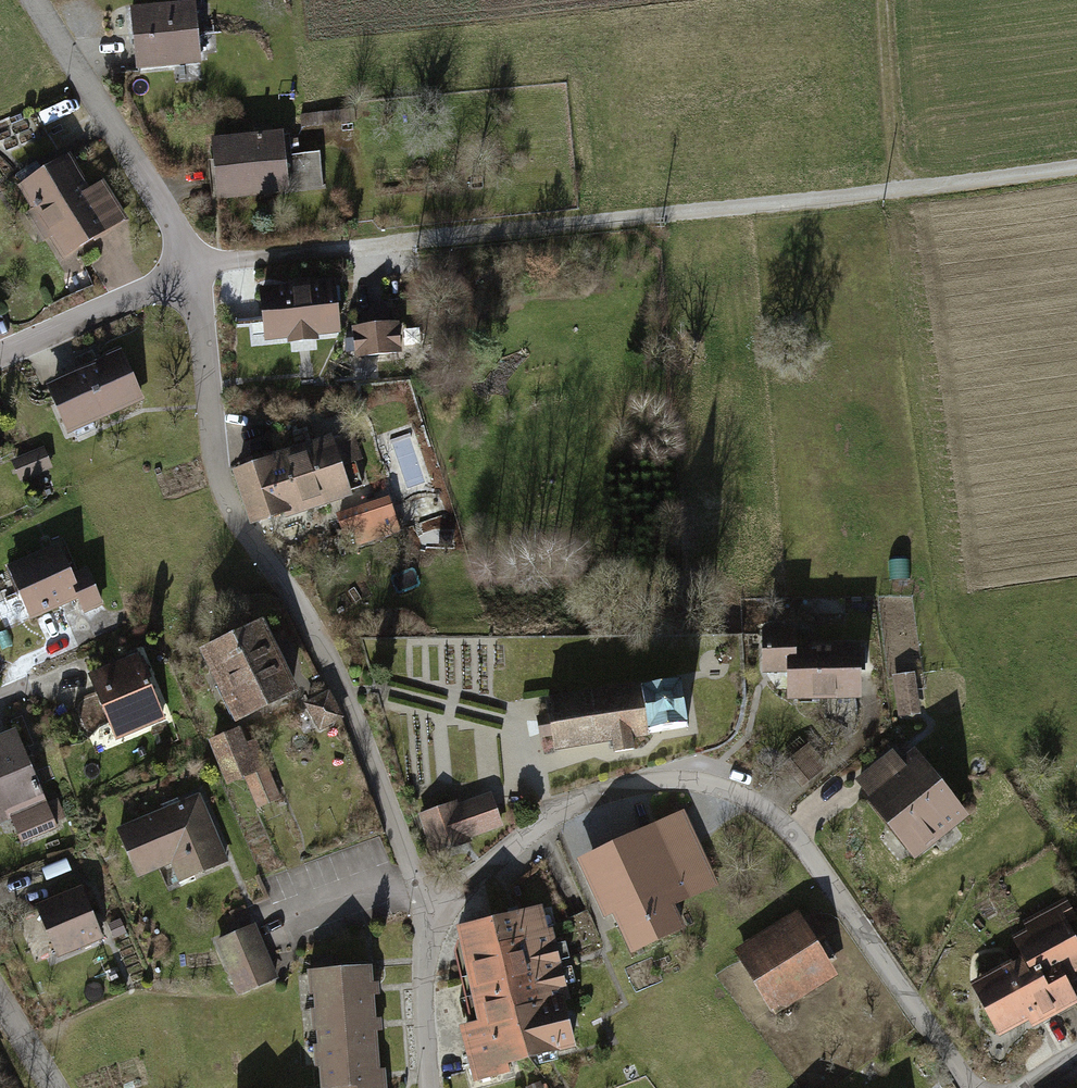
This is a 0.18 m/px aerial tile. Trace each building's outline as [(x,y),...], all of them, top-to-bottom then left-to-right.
[(193,4),(133,10),(139,67),(198,61),(193,4)] [(289,136),(215,142),(220,196),(324,188),(321,152),(290,155),(289,136)] [(70,159),(23,188),(65,255),(125,218),(103,184),(91,192),(70,159)] [(334,281),(264,289),(269,339),(339,331),(334,281)] [(399,324),(356,328),(359,357),(402,352),(399,324)] [(121,353),(50,385),(68,425),(89,415),(92,421),(142,398),(121,353)] [(347,434),(237,471),(254,523),(365,487),(347,434)] [(44,448),(13,461),(22,481),(53,468),(44,448)] [(391,521),(382,499),(350,511),(359,534),(391,521)] [(59,547),(10,568),(31,616),(79,595),(86,610),(103,603),(88,568),(72,575),(59,547)] [(262,625),(206,651),(238,720),(294,695),(262,625)] [(798,630),(762,630),(763,674),(787,674),(788,702),(864,701),(863,645),(798,646),(798,630)] [(98,673),(104,688),(97,691),(114,731),(136,722),(139,730),(165,719),(138,656),(98,673)] [(914,675),(895,677),(900,717),(919,714),(914,675)] [(681,683),(546,704),(548,716),(538,718),(541,739),(551,737),(554,751),(613,742),(614,752),(632,749),(631,738),(688,730),(681,683)] [(329,693),(307,705),(321,729),(343,717),(329,693)] [(241,729),(211,742),(229,783),(246,775),(260,806),(279,798),(255,741),(247,744),(241,729)] [(0,738),(0,822),(11,818),(22,843),(57,828),(17,731),(0,738)] [(893,754),(859,781),(920,857),(968,820),(917,756),(903,766),(893,754)] [(456,802),(419,815),(434,855),(470,842),(468,837),(502,825),(491,794),(458,806),(456,802)] [(198,796),(122,830),(143,876),(172,863),(181,883),(227,862),(198,796)] [(685,813),(591,854),(635,953),(685,931),(673,903),(716,883),(685,813)] [(81,892),(40,908),(59,955),(100,939),(81,892)] [(471,1034),(483,1082),(507,1076),(505,1071),(580,1052),(544,910),(460,929),(484,1031),(471,1034)] [(811,911),(739,957),(769,1003),(828,965),(812,940),(824,932),(811,911)] [(1015,936),(1025,953),(1055,1010),(1075,999),(1060,972),(1076,962),(1076,947),(1059,913),(1015,936)] [(255,925),(214,941),(236,995),(276,978),(255,925)] [(1055,1010),(1025,953),(986,974),(992,985),(978,993),(999,1032),(1037,1012),(1041,1018),(1055,1010)] [(317,1012),(373,1008),(370,968),(334,971),(333,955),(312,957),(317,1012)] [(319,1047),(376,1042),(373,1008),(317,1012),(319,1047)] [(384,1071),(378,1072),(376,1042),(319,1047),(323,1087),(385,1087),(384,1071)]
